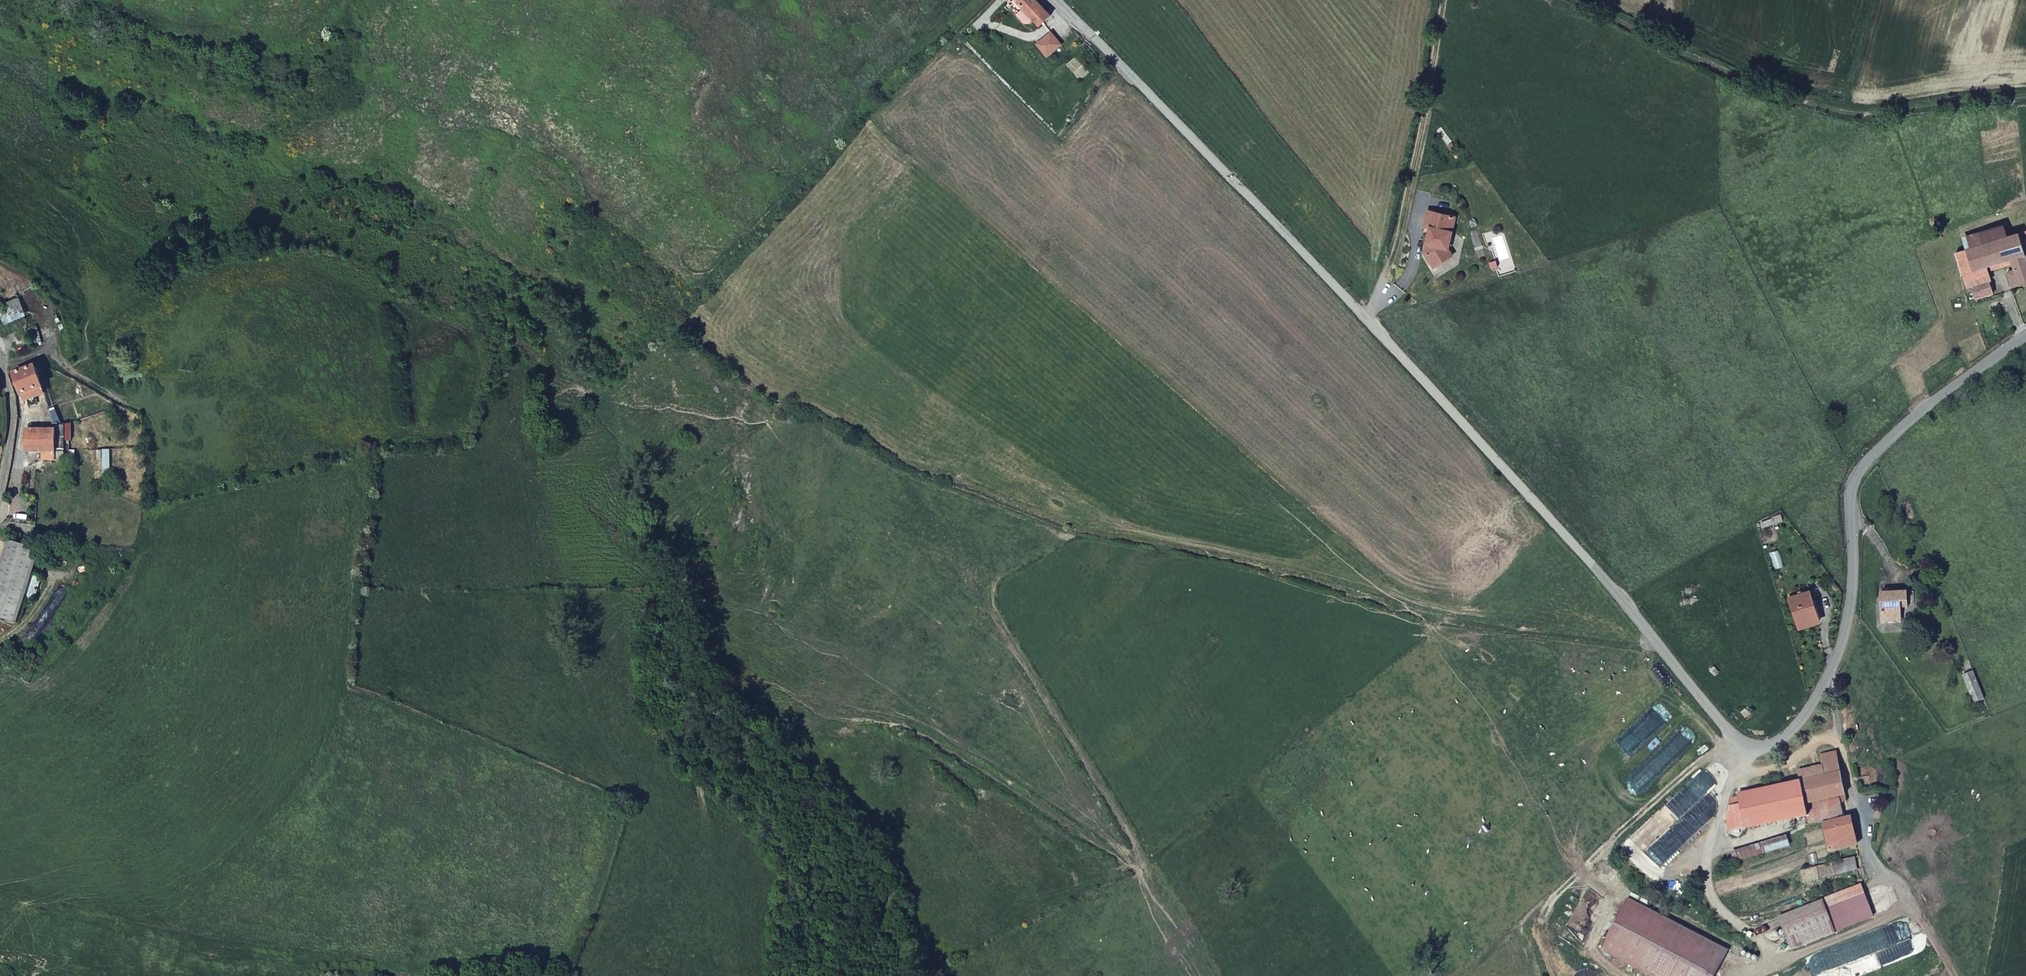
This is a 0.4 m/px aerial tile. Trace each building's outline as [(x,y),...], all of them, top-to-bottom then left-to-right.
[(1021,8),(1014,0),(1010,0),(1007,3),(1007,6),(1014,14),(1021,8)] [(1036,0),(1014,0),(1021,8),(1014,14),(1023,23),(1029,23),(1032,19),(1038,25),(1049,14),(1036,0)] [(1050,31),(1038,43),(1048,53),(1061,41),(1050,31)] [(1457,220),(1429,214),(1425,230),(1431,231),(1427,251),(1429,254),(1431,257),(1428,259),(1435,270),(1453,258),(1449,252),(1457,220)] [(1957,253),(1968,289),(1992,280),(1989,270),(1987,264),(2010,256),(2012,262),(2019,283),(2025,281),(2025,255),(2023,245),(2018,233),(1957,253)] [(1987,264),(1989,270),(2012,262),(2010,256),(1987,264)] [(15,372),(23,399),(47,391),(38,364),(15,372)] [(72,427),(62,428),(59,428),(28,429),(29,449),(45,449),(45,455),(68,455),(72,427)] [(32,463),(45,455),(45,449),(29,449),(28,462),(27,466),(32,463)] [(46,547),(14,537),(0,585),(0,612),(24,619),(46,547)] [(1818,625),(1808,591),(1787,598),(1797,631),(1818,625)] [(1908,594),(1880,596),(1881,628),(1903,626),(1902,613),(1910,612),(1908,594)] [(1983,703),(1970,676),(1957,683),(1968,709),(1983,703)] [(1823,766),(1840,762),(1837,751),(1821,754),(1823,766)] [(1802,781),(1799,781),(1802,816),(1807,815),(1810,825),(1821,822),(1827,852),(1858,846),(1850,809),(1845,811),(1843,802),(1848,801),(1840,762),(1823,766),(1825,775),(1802,781)] [(1800,771),(1802,781),(1825,775),(1823,766),(1800,771)] [(1802,816),(1799,781),(1738,795),(1739,797),(1745,829),(1802,816)] [(1732,831),(1745,829),(1739,797),(1732,798),(1730,820),(1732,831)] [(1786,837),(1734,852),(1736,862),(1791,846),(1788,837),(1786,837)] [(1860,871),(1856,860),(1811,871),(1801,873),(1803,884),(1860,871)] [(1863,884),(1825,900),(1828,909),(1786,926),(1795,949),(1838,932),(1837,931),(1875,916),(1863,884)] [(1603,952),(1649,975),(1716,975),(1728,951),(1629,901),(1603,952)]
